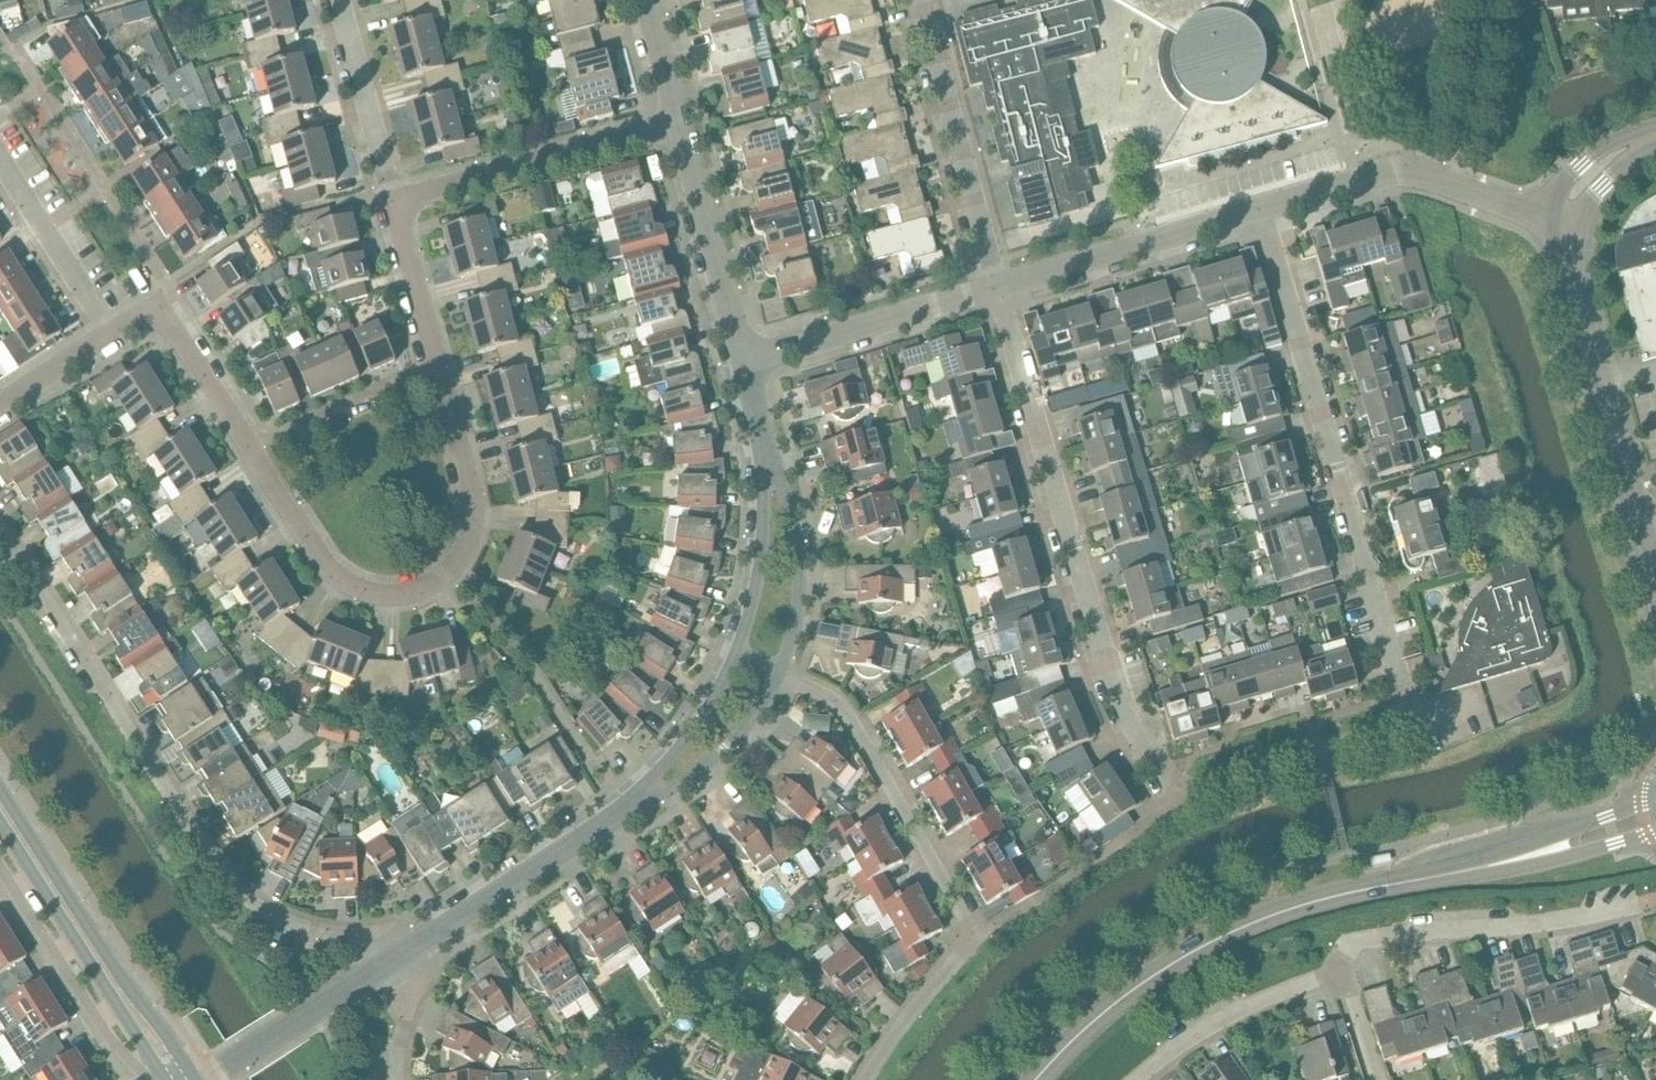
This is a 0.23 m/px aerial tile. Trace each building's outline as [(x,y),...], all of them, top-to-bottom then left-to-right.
[(249,17),(289,6),(287,0),(245,0),(249,17)] [(413,10),(442,2),(441,0),(411,0),(413,10)] [(552,14),(594,3),(594,0),(548,0),(552,14)] [(699,20),(702,32),(701,32),(702,34),(710,31),(747,21),(742,0),(702,0),(705,11),(703,11),(702,12),(701,13),(700,14),(699,15),(699,16),(698,17),(698,19),(699,20)] [(810,24),(842,16),(848,19),(852,35),(877,29),(870,0),(804,0),(810,24)] [(971,87),(982,84),(985,92),(983,92),(988,110),(994,108),(999,128),(993,129),(1002,163),(1008,162),(1013,181),(1007,183),(1016,217),(1022,215),(1025,226),(1080,211),(1079,209),(1087,207),(1082,191),(1090,189),(1085,170),(1100,166),(1090,130),(1075,134),(1070,116),(1075,115),(1061,63),(1096,54),(1090,30),(1099,27),(1092,0),(1019,0),(1016,1),(1018,7),(998,12),(997,6),(963,15),(964,21),(954,24),(971,87)] [(1188,160),(1190,166),(1297,137),(1295,131),(1327,123),(1328,122),(1260,82),(1262,79),(1263,75),(1264,71),(1265,67),(1266,63),(1266,59),(1266,55),(1265,51),(1264,47),(1263,43),(1261,39),(1260,36),(1257,32),(1255,29),(1252,26),(1249,24),(1246,21),(1243,19),(1254,0),(1115,0),(1166,30),(1164,34),(1162,39),(1160,44),(1159,49),(1158,54),(1158,60),(1158,65),(1158,70),(1159,75),(1161,80),(1163,85),(1165,90),(1168,94),(1171,99),(1175,103),(1179,106),(1183,109),(1187,112),(1154,169),(1188,160)] [(1547,10),(1562,8),(1576,7),(1576,0),(1546,0),(1547,10)] [(1595,19),(1596,19),(1610,18),(1614,18),(1612,0),(1593,0),(1595,19)] [(1614,18),(1615,18),(1615,12),(1655,8),(1655,0),(1612,0),(1614,18)] [(147,2),(121,9),(125,24),(138,21),(136,11),(149,8),(147,2)] [(391,29),(398,54),(438,43),(431,19),(445,16),(442,2),(413,10),(416,22),(391,29)] [(82,3),(69,7),(72,16),(85,13),(82,3)] [(544,28),(542,32),(546,45),(550,47),(560,45),(561,50),(594,42),(590,29),(606,25),(604,18),(604,17),(603,16),(603,15),(602,15),(601,14),(600,14),(599,14),(598,14),(597,14),(594,3),(552,14),(555,26),(544,28)] [(296,31),(289,6),(249,17),(256,41),(241,44),(245,58),(280,49),(277,36),(296,31)] [(58,20),(72,16),(69,7),(55,10),(58,20)] [(149,8),(136,11),(138,21),(152,17),(149,8)] [(802,8),(796,10),(798,20),(804,18),(802,8)] [(37,18),(25,26),(30,34),(42,26),(37,18)] [(54,39),(47,44),(61,65),(93,44),(102,39),(88,18),(51,27),(48,29),(54,39)] [(758,63),(747,21),(710,31),(716,53),(714,53),(713,54),(712,55),(711,56),(710,57),(710,58),(710,60),(710,61),(710,62),(713,74),(712,74),(713,76),(722,74),(721,73),(758,63)] [(12,46),(30,34),(25,26),(7,38),(12,46)] [(841,38),(816,44),(822,68),(823,72),(849,65),(854,85),(865,83),(890,76),(887,63),(877,29),(852,35),(841,38)] [(155,44),(161,57),(170,53),(164,40),(155,44)] [(561,50),(544,55),(549,71),(566,66),(571,87),(614,75),(611,64),(612,64),(612,63),(613,63),(614,62),(614,61),(615,60),(615,59),(615,58),(615,57),(613,50),(597,54),(594,42),(561,50)] [(433,85),(462,77),(458,64),(444,67),(438,43),(398,54),(405,79),(430,73),(433,85)] [(63,68),(59,70),(70,88),(106,64),(93,44),(61,65),(63,68)] [(280,49),(245,58),(249,71),(263,67),(269,92),(309,81),(302,56),(284,61),(280,49)] [(175,66),(170,53),(161,57),(166,70),(175,66)] [(106,64),(70,88),(81,105),(85,102),(86,105),(132,75),(119,55),(106,64)] [(184,69),(192,88),(201,84),(196,72),(192,63),(184,69)] [(721,103),(721,104),(724,116),(724,118),(770,106),(758,63),(721,73),(722,74),(727,95),(725,96),(724,96),(723,97),(722,98),(721,99),(721,100),(721,102),(721,103)] [(88,108),(84,111),(95,128),(132,104),(141,98),(152,90),(146,81),(144,83),(137,72),(132,75),(86,105),(88,108)] [(614,75),(571,87),(581,124),(586,123),(614,116),(610,102),(626,98),(624,91),(623,90),(623,89),(622,88),(621,87),(620,87),(619,86),(618,86),(617,87),(614,75)] [(854,85),(828,92),(836,119),(861,112),(866,132),(903,123),(890,76),(865,83),(854,85)] [(411,104),(418,129),(458,118),(451,94),(465,91),(462,77),(433,85),(436,97),(411,104)] [(316,107),(309,81),(269,92),(276,116),(262,120),(265,133),(300,124),(297,112),(316,107)] [(201,84),(192,88),(194,91),(203,113),(212,109),(211,107),(201,84)] [(826,93),(819,94),(822,109),(829,107),(826,93)] [(132,104),(95,128),(106,145),(110,142),(112,145),(145,124),(154,118),(141,98),(132,104)] [(145,124),(112,145),(126,166),(158,145),(168,139),(154,118),(145,124)] [(464,142),(458,118),(418,129),(425,154),(450,147),(453,160),(482,152),(478,139),(464,142)] [(773,119),(728,131),(728,133),(729,133),(732,145),(732,146),(732,147),(733,148),(734,149),(735,149),(736,150),(737,150),(738,150),(740,150),(741,150),(742,150),(747,171),(747,172),(785,162),(773,119)] [(567,122),(554,125),(556,134),(576,129),(574,120),(567,122)] [(866,132),(841,139),(847,160),(848,166),(875,159),(880,158),(886,161),(891,177),(915,170),(912,158),(903,123),(866,132)] [(289,167),(329,156),(322,131),(303,136),(300,124),(265,133),(269,146),(283,143),(289,167)] [(237,128),(224,134),(228,143),(229,146),(243,140),(242,139),(237,128)] [(214,138),(220,151),(229,147),(223,134),(214,138)] [(165,157),(133,177),(147,198),(179,178),(194,168),(181,147),(165,157)] [(234,160),(229,147),(220,151),(225,164),(234,160)] [(336,181),(329,156),(289,167),(296,191),(282,194),(285,208),(320,199),(317,186),(336,181)] [(606,191),(612,215),(649,205),(649,206),(658,204),(657,202),(654,190),(653,189),(653,188),(652,187),(651,186),(650,185),(649,185),(647,185),(646,185),(644,185),(638,162),(601,172),(601,173),(594,175),(592,175),(591,176),(590,177),(588,178),(588,180),(587,181),(586,183),(586,184),(586,186),(586,187),(587,189),(588,190),(590,191),(591,192),(592,193),(594,193),(596,193),(597,193),(599,193),(606,191)] [(747,171),(739,173),(739,175),(740,175),(743,187),(743,188),(744,189),(744,190),(745,191),(746,191),(747,192),(748,192),(750,192),(751,192),(752,192),(753,192),(758,213),(759,214),(796,204),(785,163),(785,162),(747,172),(747,171)] [(880,179),(854,186),(861,214),(886,207),(892,227),(902,225),(928,218),(925,205),(915,170),(891,177),(880,179)] [(155,221),(192,198),(179,178),(147,198),(148,201),(144,204),(155,221)] [(228,186),(233,199),(242,195),(237,182),(228,186)] [(534,186),(541,213),(556,209),(548,182),(534,186)] [(840,193),(831,195),(833,202),(842,199),(840,193)] [(248,207),(242,195),(233,199),(239,211),(248,207)] [(1648,202),(1639,208),(1632,214),(1629,219),(1626,223),(1623,228),(1621,232),(1619,238),(1618,243),(1617,248),(1616,253),(1616,259),(1616,264),(1617,269),(1619,274),(1620,278),(1621,284),(1638,342),(1639,346),(1643,361),(1655,357),(1655,197),(1648,202)] [(170,235),(172,239),(204,218),(192,198),(155,221),(166,238),(170,235)] [(758,213),(750,216),(750,217),(751,217),(754,229),(754,230),(755,231),(755,232),(756,232),(756,233),(757,233),(757,234),(758,234),(759,234),(759,235),(760,235),(761,235),(762,235),(763,235),(764,234),(770,256),(807,246),(824,242),(813,200),(796,205),(796,204),(759,214),(758,213)] [(445,229),(451,254),(491,243),(485,219),(499,216),(495,202),(467,209),(470,222),(445,229)] [(657,227),(656,227),(655,227),(649,206),(649,205),(612,215),(620,243),(607,246),(611,260),(623,257),(632,254),(632,255),(660,247),(661,248),(669,246),(669,244),(668,244),(665,232),(665,231),(664,230),(663,229),(662,228),(661,227),(660,227),(658,227),(657,227)] [(323,210),(294,217),(298,232),(313,228),(319,252),(333,249),(359,242),(352,216),(326,223),(323,210)] [(186,259),(207,246),(209,249),(228,237),(223,230),(215,235),(204,218),(172,239),(186,259)] [(892,227),(866,234),(874,261),(899,254),(905,278),(917,275),(916,272),(941,265),(928,218),(902,225),(892,227)] [(1351,229),(1362,267),(1384,261),(1401,256),(1401,254),(1394,232),(1380,237),(1376,222),(1351,229)] [(563,228),(546,233),(553,258),(570,254),(563,228)] [(1331,251),(1316,255),(1333,312),(1349,307),(1343,287),(1366,280),(1362,267),(1351,229),(1326,236),(1331,251)] [(246,255),(238,242),(213,258),(220,270),(198,284),(212,307),(235,292),(246,284),(233,263),(246,255)] [(483,273),(486,285),(515,277),(512,264),(498,267),(491,243),(451,254),(458,279),(483,273)] [(770,256),(761,258),(762,260),(765,271),(765,272),(766,274),(767,275),(768,276),(770,277),(771,277),(772,277),(773,277),(774,277),(775,277),(781,299),(818,289),(807,246),(770,256)] [(632,254),(623,257),(631,285),(634,299),(643,296),(643,297),(672,290),(680,288),(680,286),(679,286),(676,274),(676,273),(675,272),(674,271),(673,270),(672,270),(671,269),(670,269),(668,269),(666,269),(661,248),(660,247),(632,255),(632,254)] [(319,252),(304,256),(308,270),(310,270),(317,294),(329,291),(335,290),(338,304),(368,296),(364,282),(369,281),(362,254),(354,257),(337,261),(333,249),(319,252)] [(1397,301),(1403,300),(1407,314),(1432,307),(1415,249),(1401,254),(1401,256),(1384,261),(1386,266),(1387,266),(1397,301)] [(0,257),(0,287),(22,272),(9,251),(0,257)] [(1242,262),(1217,269),(1233,321),(1256,315),(1261,333),(1262,333),(1277,328),(1261,272),(1246,276),(1242,262)] [(1197,291),(1184,295),(1192,324),(1199,346),(1209,343),(1207,335),(1212,333),(1208,319),(1206,313),(1228,307),(1232,322),(1233,321),(1217,269),(1193,276),(1197,291)] [(0,287),(0,309),(3,313),(39,290),(28,273),(24,275),(22,272),(0,287)] [(259,276),(246,284),(235,292),(242,303),(219,318),(234,340),(239,337),(246,350),(271,333),(264,321),(277,313),(263,291),(267,288),(259,276)] [(465,304),(471,329),(511,318),(505,294),(519,291),(515,277),(486,285),(490,297),(465,304)] [(872,294),(869,282),(857,286),(860,298),(872,294)] [(1166,284),(1141,291),(1157,344),(1181,337),(1178,328),(1192,324),(1184,295),(1170,299),(1166,284)] [(838,297),(838,298),(838,299),(838,301),(839,304),(858,298),(855,287),(844,290),(843,290),(842,291),(841,292),(840,293),(839,294),(838,295),(838,297)] [(39,290),(3,313),(16,333),(48,313),(46,309),(50,307),(39,290)] [(643,297),(643,296),(634,299),(642,328),(651,325),(655,339),(683,332),(692,330),(691,328),(688,317),(687,315),(686,314),(686,313),(685,312),(682,311),(681,311),(680,311),(677,311),(672,290),(643,297)] [(1121,314),(1107,318),(1116,346),(1129,342),(1132,351),(1132,352),(1136,364),(1160,357),(1157,344),(1141,291),(1116,299),(1121,314)] [(1089,307),(1065,314),(1076,352),(1080,364),(1103,358),(1101,351),(1116,346),(1107,318),(1094,322),(1089,307)] [(16,333),(2,342),(19,368),(54,346),(50,340),(61,333),(48,313),(16,333)] [(1045,336),(1030,340),(1042,382),(1060,376),(1058,368),(1079,362),(1076,352),(1065,314),(1040,321),(1045,336)] [(503,347),(506,360),(535,352),(532,339),(518,342),(511,318),(471,329),(478,354),(503,347)] [(342,340),(319,350),(335,388),(359,377),(348,352),(360,347),(355,334),(349,320),(335,326),(342,340)] [(1438,335),(1451,331),(1447,321),(1435,324),(1438,335)] [(1348,351),(1342,353),(1344,363),(1385,351),(1397,347),(1390,323),(1378,327),(1344,337),(1348,351)] [(355,334),(360,347),(371,372),(396,361),(379,324),(355,334)] [(1451,331),(1438,335),(1441,345),(1454,342),(1451,331)] [(650,358),(636,362),(643,388),(666,382),(703,372),(702,371),(699,359),(698,358),(698,356),(697,355),(696,355),(695,354),(694,353),(692,353),(691,353),(690,353),(689,354),(683,332),(655,339),(646,341),(650,358)] [(940,360),(946,382),(947,382),(970,376),(985,372),(977,346),(962,351),(958,336),(902,353),(906,369),(934,361),(934,362),(940,360)] [(290,346),(276,352),(277,354),(282,366),(283,366),(288,379),(289,379),(294,391),(306,386),(309,391),(312,398),(335,388),(319,350),(305,356),(303,352),(298,350),(293,352),(290,346)] [(1385,351),(1344,363),(1347,372),(1354,370),(1358,383),(1391,373),(1404,370),(1397,347),(1385,351)] [(485,379),(491,404),(531,393),(525,369),(539,366),(535,352),(506,360),(510,372),(485,379)] [(277,354),(253,364),(259,376),(275,414),(300,403),(294,391),(289,379),(288,379),(283,366),(282,366),(277,354)] [(1263,355),(1213,369),(1216,380),(1217,383),(1224,407),(1240,403),(1273,393),(1269,378),(1276,376),(1273,366),(1267,368),(1263,355)] [(856,357),(834,364),(837,375),(859,369),(856,357)] [(92,384),(92,385),(100,397),(112,389),(126,410),(160,387),(146,365),(130,375),(123,365),(117,369),(92,384)] [(1191,365),(1172,371),(1174,379),(1194,373),(1191,365)] [(1452,381),(1464,377),(1461,366),(1449,370),(1452,381)] [(837,375),(804,384),(811,411),(823,407),(826,417),(833,415),(836,418),(839,420),(844,421),(848,421),(852,420),(855,418),(858,415),(860,411),(861,407),(869,405),(859,369),(837,375)] [(1163,369),(1152,373),(1155,386),(1167,382),(1163,369)] [(1216,380),(1213,369),(1206,371),(1202,373),(1206,384),(1216,380)] [(1362,397),(1355,398),(1358,408),(1398,396),(1411,393),(1404,370),(1391,373),(1358,383),(1362,397)] [(703,373),(703,372),(666,382),(669,395),(661,398),(668,427),(680,424),(680,423),(705,416),(700,394),(702,394),(703,393),(704,392),(705,391),(705,390),(706,389),(706,387),(706,386),(706,385),(703,373)] [(1109,395),(1129,389),(1124,375),(1105,380),(1109,395)] [(946,382),(932,386),(936,402),(945,399),(946,400),(951,398),(958,421),(996,409),(988,385),(974,389),(970,376),(947,382),(946,382)] [(1185,380),(1170,384),(1174,401),(1192,396),(1191,393),(1198,391),(1194,376),(1185,379),(1185,380)] [(1464,377),(1452,381),(1455,391),(1467,388),(1464,377)] [(1168,383),(1160,386),(1165,404),(1174,401),(1168,383)] [(160,387),(126,410),(139,431),(127,439),(134,450),(159,434),(152,423),(174,409),(160,387)] [(523,422),(527,435),(555,427),(552,414),(538,417),(531,393),(491,404),(498,429),(523,422)] [(1242,428),(1231,431),(1235,445),(1285,430),(1281,417),(1287,415),(1284,405),(1278,407),(1273,393),(1240,403),(1247,427),(1242,428)] [(1398,396),(1358,408),(1361,418),(1367,416),(1371,429),(1405,419),(1418,415),(1411,393),(1398,396)] [(1083,422),(1071,425),(1074,436),(1081,434),(1085,448),(1119,438),(1135,434),(1124,396),(1079,409),(1083,422)] [(916,408),(906,411),(912,433),(923,430),(916,408)] [(964,461),(993,453),(988,438),(1003,434),(996,409),(958,421),(964,443),(959,445),(964,461)] [(1465,426),(1478,423),(1474,412),(1462,416),(1465,426)] [(668,427),(659,429),(660,431),(661,433),(662,435),(664,436),(666,438),(668,438),(670,439),(673,439),(676,467),(688,465),(714,461),(711,439),(713,439),(714,438),(715,438),(716,438),(717,437),(717,436),(718,435),(718,434),(718,433),(719,432),(718,431),(713,415),(715,415),(715,413),(705,416),(680,423),(680,424),(668,427)] [(1371,453),(1364,455),(1365,456),(1425,438),(1418,415),(1405,419),(1371,429),(1375,442),(1369,444),(1371,453)] [(1478,423),(1465,426),(1468,437),(1481,433),(1478,423)] [(2,464),(0,466),(0,476),(6,486),(5,486),(6,487),(14,483),(13,482),(46,461),(22,424),(0,438),(0,461),(2,464)] [(505,454),(512,479),(551,468),(544,444),(559,440),(555,427),(527,435),(530,447),(505,454)] [(875,428),(819,443),(826,470),(839,466),(842,476),(849,474),(851,483),(887,474),(875,428)] [(1285,430),(1235,445),(1239,459),(1246,483),(1296,469),(1291,454),(1298,452),(1295,442),(1289,443),(1285,430)] [(159,434),(134,450),(142,462),(154,454),(168,475),(202,453),(188,431),(166,445),(159,434)] [(1089,463),(1083,465),(1086,475),(1098,471),(1102,485),(1135,475),(1146,472),(1142,458),(1135,434),(1119,438),(1085,448),(1089,463)] [(91,447),(85,437),(76,443),(80,450),(85,451),(91,447)] [(1425,438),(1365,456),(1368,466),(1374,464),(1378,477),(1412,467),(1424,464),(1418,441),(1425,439),(1425,438)] [(202,453),(168,475),(181,496),(169,504),(176,515),(201,499),(194,489),(216,475),(202,453)] [(994,457),(968,465),(971,473),(969,474),(977,499),(1010,489),(1006,474),(1012,472),(1009,462),(996,466),(994,457)] [(723,460),(714,461),(688,465),(688,478),(678,477),(678,507),(690,507),(717,507),(717,484),(720,484),(721,484),(723,483),(724,482),(725,481),(725,480),(725,479),(725,478),(723,461),(724,461),(723,460)] [(927,460),(916,463),(919,473),(930,470),(927,460)] [(37,519),(70,498),(46,461),(13,482),(14,483),(26,501),(24,503),(23,504),(22,505),(22,506),(22,507),(21,508),(22,509),(22,511),(23,512),(29,522),(29,523),(30,524),(37,520),(37,519)] [(960,462),(949,466),(953,479),(964,476),(960,462)] [(543,497),(542,520),(569,521),(570,494),(558,494),(551,468),(512,479),(518,504),(543,497)] [(1240,512),(1237,513),(1241,526),(1247,524),(1258,521),(1307,506),(1303,493),(1310,491),(1307,481),(1300,483),(1296,469),(1246,483),(1247,485),(1253,507),(1240,510),(1240,512)] [(1106,498),(1094,501),(1097,512),(1103,510),(1108,524),(1141,514),(1157,510),(1150,485),(1146,472),(1135,475),(1102,485),(1106,498)] [(1388,508),(1388,510),(1388,511),(1389,513),(1394,529),(1396,538),(1439,527),(1428,491),(1439,487),(1435,472),(1409,480),(1417,505),(1409,507),(1408,505),(1407,504),(1406,503),(1405,501),(1403,501),(1401,500),(1400,500),(1398,500),(1396,500),(1395,500),(1393,501),(1392,502),(1391,504),(1390,505),(1389,506),(1388,508)] [(978,524),(967,528),(971,541),(1007,531),(1003,518),(1024,511),(1021,501),(1014,503),(1010,489),(977,499),(984,523),(978,525),(978,524)] [(892,492),(837,507),(843,533),(856,530),(859,540),(866,538),(869,541),(872,543),(876,544),(881,544),(885,543),(888,541),(891,538),(893,534),(894,530),(902,528),(892,492)] [(201,499),(176,515),(184,527),(196,519),(210,540),(244,518),(230,496),(208,510),(201,499)] [(61,556),(93,535),(70,498),(37,519),(37,520),(49,538),(47,539),(46,540),(46,541),(45,543),(45,544),(45,545),(45,546),(46,547),(46,549),(53,559),(54,561),(61,556)] [(937,501),(928,503),(930,511),(939,509),(937,501)] [(1307,506),(1258,521),(1261,531),(1269,559),(1285,554),(1318,544),(1314,530),(1321,528),(1318,518),(1311,519),(1307,506)] [(690,507),(688,520),(679,518),(674,548),(686,550),(686,549),(712,553),(712,552),(716,530),(719,531),(720,531),(722,530),(723,529),(724,528),(725,528),(725,527),(725,526),(726,508),(726,509),(726,507),(717,507),(690,507)] [(1112,538),(1105,540),(1108,551),(1116,549),(1119,562),(1137,556),(1157,550),(1168,547),(1157,510),(1141,514),(1108,524),(1112,538)] [(244,518),(210,540),(223,562),(211,569),(218,581),(243,565),(236,554),(258,540),(244,518)] [(517,532),(508,557),(546,571),(555,548),(567,548),(569,521),(542,520),(541,542),(517,532)] [(625,521),(612,522),(612,536),(625,536),(625,521)] [(1209,524),(1195,528),(1198,538),(1212,534),(1209,524)] [(161,525),(152,531),(162,546),(171,540),(161,525)] [(1439,527),(1396,538),(1396,539),(1399,548),(1404,564),(1404,565),(1404,566),(1405,566),(1405,567),(1406,568),(1407,569),(1408,570),(1409,570),(1410,571),(1411,571),(1412,571),(1413,571),(1414,571),(1415,571),(1416,571),(1417,571),(1418,571),(1419,570),(1420,570),(1421,569),(1421,568),(1422,568),(1422,567),(1423,566),(1423,565),(1424,564),(1424,563),(1424,562),(1424,561),(1424,560),(1424,559),(1424,558),(1432,555),(1435,567),(1439,580),(1453,575),(1465,572),(1461,558),(1449,561),(1439,528),(1439,527)] [(1007,531),(971,541),(975,555),(986,552),(986,551),(992,550),(999,575),(1032,565),(1028,550),(1035,548),(1032,538),(1011,544),(1007,531)] [(84,592),(117,572),(93,535),(61,556),(73,575),(72,575),(71,576),(70,577),(69,578),(69,579),(69,581),(69,582),(69,583),(69,584),(70,585),(77,598),(85,593),(84,592)] [(1520,542),(1504,546),(1508,561),(1524,556),(1520,542)] [(1285,554),(1269,559),(1276,583),(1280,597),(1333,581),(1330,568),(1332,567),(1329,557),(1322,559),(1318,544),(1285,554)] [(1168,547),(1157,550),(1161,564),(1172,561),(1168,547)] [(722,554),(712,552),(712,553),(686,549),(686,550),(683,561),(674,559),(665,587),(677,591),(677,590),(702,598),(702,597),(709,576),(711,577),(713,577),(714,577),(716,576),(717,575),(718,574),(719,572),(721,556),(722,556),(722,554)] [(1458,644),(1459,654),(1442,684),(1454,690),(1482,681),(1531,667),(1541,664),(1543,663),(1545,662),(1547,660),(1549,658),(1550,656),(1551,654),(1551,652),(1551,649),(1551,647),(1551,645),(1524,556),(1508,561),(1501,563),(1505,579),(1495,583),(1485,589),(1477,597),(1470,606),(1464,615),(1461,625),(1459,634),(1458,644)] [(546,571),(508,557),(498,581),(522,591),(518,603),(545,614),(550,600),(537,595),(546,571)] [(243,565),(218,581),(226,593),(238,585),(252,606),(286,583),(272,561),(250,575),(243,565)] [(129,565),(120,570),(123,575),(132,570),(129,565)] [(1003,589),(989,601),(994,617),(1035,605),(1043,603),(1039,590),(1046,588),(1043,577),(1037,579),(1032,565),(999,575),(1003,589)] [(1126,585),(1130,600),(1163,590),(1156,565),(1116,577),(1119,587),(1126,585)] [(915,566),(845,567),(845,594),(859,594),(859,604),(866,604),(868,607),(871,610),(875,612),(879,613),(883,613),(887,612),(890,610),(893,607),(895,604),(903,604),(903,583),(915,583),(915,566)] [(108,629),(140,609),(117,572),(84,592),(85,593),(97,612),(96,612),(95,613),(94,614),(93,615),(93,616),(92,617),(92,619),(92,620),(93,621),(93,622),(100,633),(101,634),(108,630),(108,629)] [(286,583),(252,606),(266,627),(258,637),(278,654),(295,634),(278,619),(300,605),(286,583)] [(1130,600),(1134,614),(1128,616),(1131,627),(1150,621),(1154,635),(1203,621),(1199,605),(1183,610),(1176,586),(1163,590),(1130,600)] [(1334,588),(1306,596),(1312,615),(1339,607),(1334,588)] [(663,598),(650,625),(661,630),(662,630),(685,641),(686,640),(695,620),(697,621),(698,621),(699,622),(700,622),(701,622),(702,621),(703,621),(704,620),(705,619),(706,618),(706,617),(711,602),(712,600),(702,597),(702,598),(677,590),(677,591),(671,602),(663,598)] [(1293,600),(1283,603),(1286,615),(1297,612),(1293,600)] [(1035,605),(994,617),(998,631),(1014,626),(1021,650),(1055,641),(1051,626),(1057,624),(1054,614),(1047,616),(1043,603),(1035,605)] [(1283,603),(1272,606),(1276,618),(1286,615),(1283,603)] [(1246,607),(1235,610),(1239,622),(1249,619),(1246,607)] [(132,666),(164,645),(140,609),(108,629),(108,630),(120,648),(119,649),(118,650),(117,651),(117,652),(116,653),(116,654),(116,655),(116,657),(116,658),(117,659),(124,669),(123,670),(124,671),(132,667),(132,666)] [(1228,612),(1224,613),(1228,625),(1239,622),(1235,610),(1228,612)] [(295,634),(278,654),(299,671),(307,661),(331,671),(346,633),(322,623),(312,648),(295,634)] [(841,625),(836,652),(849,655),(847,664),(854,666),(856,670),(858,673),(861,676),(865,678),(869,678),(873,678),(877,677),(880,674),(883,671),(890,673),(894,653),(902,655),(904,645),(919,648),(921,641),(841,625)] [(1191,630),(1195,642),(1205,639),(1202,627),(1191,630)] [(694,644),(686,640),(685,641),(662,630),(661,630),(654,641),(647,635),(630,661),(641,667),(663,681),(663,680),(675,662),(678,663),(679,664),(680,664),(682,664),(684,663),(685,663),(685,662),(686,661),(693,646),(694,646),(694,644)] [(1184,646),(1195,642),(1191,630),(1181,633),(1184,646)] [(450,631),(424,637),(434,677),(436,677),(450,673),(459,671),(462,685),(476,681),(469,652),(467,646),(454,649),(450,631)] [(346,633),(331,671),(356,680),(355,693),(382,694),(383,668),(361,667),(371,642),(346,633)] [(1293,636),(1270,643),(1270,644),(1274,657),(1286,697),(1296,694),(1294,687),(1306,684),(1311,700),(1312,700),(1297,650),(1293,636)] [(383,668),(382,694),(408,696),(409,683),(434,677),(424,637),(399,644),(406,669),(383,668)] [(1168,637),(1145,644),(1149,656),(1172,649),(1168,637)] [(140,695),(141,696),(147,706),(148,708),(188,683),(171,657),(182,650),(175,638),(164,645),(132,666),(132,667),(144,685),(143,686),(142,686),(140,688),(140,689),(139,690),(139,691),(139,692),(140,694),(140,695)] [(1344,640),(1321,647),(1337,700),(1346,697),(1344,691),(1358,686),(1356,679),(1361,677),(1354,652),(1353,652),(1348,654),(1344,640)] [(1018,678),(987,690),(993,705),(1015,698),(1045,687),(1054,684),(1049,669),(1069,664),(1066,653),(1059,655),(1055,641),(1021,650),(1011,653),(1018,678)] [(1270,644),(1247,651),(1248,653),(1251,664),(1261,697),(1274,693),(1276,700),(1286,697),(1274,657),(1270,644)] [(1298,650),(1297,650),(1312,700),(1325,696),(1327,703),(1337,700),(1321,647),(1321,646),(1298,653),(1298,650)] [(976,671),(970,651),(954,661),(964,678),(976,671)] [(1248,653),(1225,660),(1228,670),(1240,710),(1250,707),(1248,701),(1261,697),(1251,664),(1248,653)] [(1430,661),(1434,674),(1447,670),(1443,657),(1430,661)] [(1225,660),(1202,667),(1205,680),(1210,694),(1215,710),(1216,710),(1228,707),(1230,713),(1240,710),(1228,670),(1225,660)] [(672,686),(663,680),(663,681),(641,667),(632,676),(626,670),(606,693),(615,701),(616,700),(635,718),(636,717),(650,700),(652,702),(653,703),(655,703),(656,703),(658,703),(660,702),(661,701),(670,687),(672,686)] [(1531,667),(1482,681),(1494,721),(1540,701),(1531,667)] [(1172,690),(1155,695),(1160,710),(1164,709),(1166,715),(1174,741),(1188,737),(1190,743),(1199,741),(1188,700),(1183,686),(1180,675),(1168,678),(1172,690)] [(203,679),(157,708),(164,720),(157,725),(161,730),(161,731),(162,732),(163,732),(163,733),(164,733),(165,733),(166,733),(167,733),(168,733),(168,732),(169,732),(175,742),(224,711),(223,711),(211,692),(203,679)] [(1205,680),(1183,686),(1188,700),(1199,741),(1209,738),(1207,731),(1221,727),(1216,710),(1215,710),(1210,694),(1205,680)] [(904,710),(882,722),(895,744),(930,725),(923,712),(933,706),(921,684),(897,698),(904,710)] [(1045,687),(1015,698),(1019,709),(1024,724),(1040,718),(1046,731),(1078,717),(1072,703),(1078,701),(1074,691),(1068,693),(1051,701),(1045,687)] [(643,723),(636,717),(635,718),(616,700),(615,701),(606,709),(600,702),(577,721),(602,751),(620,735),(622,737),(623,738),(624,739),(627,739),(629,739),(629,738),(630,737),(641,725),(642,725),(643,723)] [(224,711),(175,742),(175,743),(178,741),(185,752),(178,757),(181,763),(182,763),(183,764),(184,765),(185,765),(186,765),(187,765),(188,765),(189,765),(195,775),(244,743),(233,750),(221,731),(232,724),(224,711)] [(1078,717),(1046,731),(1056,755),(1095,738),(1090,728),(1084,731),(1078,717)] [(320,737),(328,739),(331,726),(323,724),(320,737)] [(930,725),(895,744),(908,767),(929,755),(936,767),(960,753),(948,731),(937,737),(930,725)] [(331,726),(328,739),(341,742),(344,730),(331,726)] [(781,757),(826,793),(830,787),(849,765),(843,760),(843,756),(843,752),(841,748),(839,745),(836,742),(832,740),(828,740),(824,740),(820,742),(814,737),(808,745),(798,736),(781,757)] [(561,737),(528,758),(552,795),(562,789),(562,790),(563,790),(563,791),(564,791),(565,791),(566,791),(567,791),(568,791),(569,791),(570,791),(575,787),(567,773),(579,765),(561,737)] [(244,743),(195,775),(196,775),(198,773),(205,784),(198,789),(202,795),(202,796),(203,796),(204,797),(205,797),(206,798),(207,798),(208,797),(209,797),(210,797),(216,807),(265,775),(264,775),(253,782),(241,763),(252,756),(244,743)] [(509,770),(496,778),(514,807),(525,799),(534,813),(540,809),(541,809),(542,808),(542,807),(542,806),(543,805),(543,804),(543,803),(542,802),(542,801),(552,795),(528,758),(526,759),(518,748),(502,758),(509,770)] [(943,779),(922,791),(935,813),(969,793),(984,785),(977,773),(974,768),(967,765),(960,753),(936,767),(943,779)] [(781,757),(764,778),(775,786),(768,794),(774,799),(774,803),(774,807),(776,811),(778,814),(781,817),(785,818),(789,819),(793,818),(797,817),(803,822),(826,793),(781,757)] [(1044,766),(1050,779),(1061,773),(1054,761),(1044,766)] [(1092,806),(1121,786),(1112,774),(1118,770),(1112,761),(1077,785),(1092,806)] [(353,765),(327,782),(339,792),(340,790),(353,765)] [(354,793),(353,765),(340,790),(354,793)] [(366,786),(353,765),(354,793),(366,786)] [(1015,769),(1005,775),(1016,794),(1024,807),(1035,801),(1027,787),(1016,769),(1015,769)] [(1068,785),(1061,773),(1050,779),(1057,791),(1068,785)] [(265,775),(216,807),(219,806),(226,816),(219,821),(222,827),(223,828),(224,829),(225,829),(226,830),(227,830),(228,830),(229,829),(230,829),(237,839),(286,808),(265,775)] [(496,778),(465,799),(488,836),(498,830),(499,830),(499,831),(500,831),(501,832),(502,832),(503,832),(504,832),(505,832),(506,831),(512,827),(503,814),(514,807),(496,778)] [(1121,786),(1092,806),(1106,828),(1141,804),(1135,795),(1129,799),(1121,786)] [(830,787),(826,793),(836,802),(841,795),(830,787)] [(969,793),(935,813),(948,836),(969,824),(976,836),(1000,822),(987,800),(977,806),(969,793)] [(435,796),(423,803),(433,819),(451,847),(462,840),(471,854),(476,850),(477,850),(477,849),(478,849),(478,848),(479,848),(479,847),(479,846),(479,845),(479,844),(479,843),(479,842),(478,842),(488,836),(465,799),(445,811),(435,796)] [(330,797),(322,812),(328,814),(335,800),(330,797)] [(846,798),(841,804),(851,813),(860,803),(854,798),(846,798)] [(750,799),(728,815),(736,826),(728,832),(732,838),(731,841),(730,845),(731,849),(732,853),(735,857),(738,859),(742,861),(746,861),(750,861),(754,867),(755,866),(764,879),(780,867),(771,854),(784,845),(750,799)] [(423,803),(391,823),(394,828),(424,877),(434,870),(435,871),(436,872),(437,872),(438,872),(439,873),(440,873),(441,873),(441,872),(442,872),(448,868),(439,854),(451,847),(433,819),(423,803)] [(291,883),(321,827),(306,819),(303,825),(285,815),(282,821),(278,819),(278,818),(257,832),(268,848),(265,854),(275,860),(269,872),(291,883)] [(849,817),(825,831),(837,853),(848,846),(855,859),(890,839),(877,817),(856,829),(849,817)] [(983,848),(961,860),(974,882),(1009,862),(1002,849),(1012,843),(1000,822),(976,836),(983,848)] [(363,856),(362,856),(363,880),(383,880),(387,885),(397,879),(404,890),(424,877),(394,828),(363,848),(367,854),(363,856)] [(743,889),(706,830),(683,845),(690,856),(681,861),(685,867),(684,871),(683,875),(683,879),(684,883),(686,887),(689,889),(693,891),(697,892),(701,892),(705,898),(722,887),(729,898),(743,889)] [(1100,848),(1110,842),(1102,830),(1092,837),(1100,848)] [(1060,833),(1044,843),(1047,849),(1063,838),(1060,833)] [(863,872),(852,878),(865,900),(889,886),(882,874),(903,861),(890,839),(855,859),(863,872)] [(359,897),(356,840),(319,842),(319,849),(315,849),(314,848),(303,870),(321,879),(321,886),(333,885),(334,899),(359,897)] [(1053,855),(1060,866),(1077,856),(1070,845),(1053,855)] [(806,849),(794,857),(801,867),(813,860),(806,849)] [(1009,862),(974,882),(987,904),(1008,892),(1015,904),(1040,891),(1027,869),(1016,875),(1009,862)] [(685,912),(654,863),(631,878),(638,889),(629,895),(633,901),(632,904),(631,908),(631,913),(632,917),(634,920),(638,923),(641,925),(645,926),(649,925),(653,932),(685,912)] [(860,903),(855,906),(868,927),(872,924),(888,915),(895,928),(930,908),(917,886),(896,898),(889,886),(865,900),(860,903)] [(806,889),(792,900),(799,909),(813,897),(806,889)] [(639,955),(633,945),(602,897),(579,911),(586,922),(578,928),(582,934),(580,938),(579,942),(579,946),(580,950),(582,953),(586,956),(589,958),(593,959),(597,959),(608,975),(639,955)] [(902,941),(882,953),(895,974),(928,955),(921,942),(943,930),(930,908),(895,928),(902,941)] [(12,936),(6,926),(8,925),(2,915),(0,916),(0,944),(12,936)] [(744,930),(743,931),(744,931),(744,932),(744,933),(744,934),(745,935),(745,936),(746,936),(746,937),(747,937),(748,938),(749,938),(749,939),(750,939),(751,939),(752,939),(753,939),(754,939),(754,938),(755,938),(756,938),(756,937),(757,937),(757,936),(758,936),(758,935),(759,935),(759,934),(759,933),(759,932),(760,932),(760,931),(760,930),(759,929),(759,928),(759,927),(758,926),(757,925),(756,924),(755,924),(754,923),(753,923),(752,923),(751,923),(750,923),(749,923),(748,923),(748,924),(747,924),(746,925),(745,926),(745,927),(744,927),(744,928),(744,929),(744,930)] [(590,993),(550,930),(527,945),(534,956),(525,961),(529,968),(528,971),(527,975),(527,979),(528,983),(530,987),(533,990),(537,992),(541,992),(545,992),(559,1013),(590,993)] [(1588,938),(1604,987),(1610,985),(1632,996),(1630,1000),(1653,1012),(1655,1007),(1655,967),(1654,967),(1655,964),(1655,955),(1642,948),(1620,955),(1612,931),(1588,938)] [(836,955),(820,967),(824,973),(823,977),(822,981),(823,985),(825,989),(827,992),(830,995),(834,996),(838,997),(842,996),(847,1002),(855,996),(863,1006),(884,989),(855,952),(841,934),(828,944),(836,955)] [(0,944),(0,990),(12,983),(5,972),(26,958),(19,947),(21,945),(15,936),(13,937),(12,936),(0,944)] [(1573,980),(1562,984),(1574,1023),(1599,1015),(1598,1011),(1610,1007),(1604,987),(1588,938),(1566,946),(1573,970),(1573,980)] [(1501,995),(1486,999),(1498,1038),(1523,1030),(1522,1027),(1533,1023),(1534,1023),(1515,962),(1512,954),(1490,961),(1501,995)] [(1537,955),(1515,962),(1534,1023),(1533,1023),(1535,1031),(1548,1027),(1549,1031),(1574,1023),(1562,984),(1551,987),(1544,979),(1537,955)] [(474,995),(464,1012),(486,1024),(486,1023),(490,1020),(494,1026),(511,1015),(518,1026),(532,1017),(494,958),(471,972),(478,983),(470,989),(474,995)] [(716,963),(711,967),(712,975),(715,979),(723,972),(716,963)] [(922,966),(907,975),(916,983),(928,970),(922,966)] [(1425,1011),(1410,1015),(1423,1054),(1448,1046),(1447,1042),(1457,1039),(1439,978),(1437,970),(1414,977),(1425,1011)] [(1461,971),(1439,978),(1457,1039),(1460,1046),(1472,1043),(1473,1046),(1498,1038),(1486,999),(1476,1003),(1469,995),(1461,971)] [(0,990),(0,1022),(7,1032),(22,1022),(54,1002),(53,1000),(55,999),(44,980),(42,982),(40,980),(37,982),(19,993),(12,983),(0,990)] [(1385,986),(1363,993),(1384,1062),(1396,1058),(1397,1062),(1423,1054),(1410,1015),(1400,1019),(1393,1011),(1385,986)] [(807,997),(784,1026),(790,1031),(789,1035),(789,1039),(791,1043),(793,1046),(796,1049),(800,1051),(804,1051),(808,1051),(812,1049),(818,1054),(824,1047),(835,1055),(852,1034),(807,997)] [(7,1032),(2,1035),(16,1056),(23,1068),(49,1051),(42,1040),(68,1023),(61,1012),(63,1011),(57,1001),(55,1003),(54,1002),(22,1022),(7,1032)] [(448,1008),(435,1033),(447,1038),(443,1047),(449,1051),(450,1070),(474,1069),(476,1064),(482,1068),(491,1050),(503,1056),(510,1041),(448,1008)] [(1296,1050),(1306,1079),(1333,1079),(1348,1075),(1332,1022),(1308,1030),(1313,1045),(1296,1050)] [(625,1033),(621,1036),(629,1049),(633,1046),(625,1033)] [(734,1079),(820,1079),(760,1050),(760,1051),(743,1043),(735,1059),(743,1063),(734,1079)] [(647,1046),(635,1056),(652,1065),(658,1051),(647,1046)] [(23,1068),(31,1079),(42,1071),(48,1079),(76,1079),(89,1072),(82,1062),(84,1060),(78,1051),(76,1052),(75,1050),(68,1054),(56,1062),(49,1051),(23,1068)] [(1201,1079),(1202,1079),(1252,1079),(1238,1053),(1216,1069),(1201,1079)] [(1594,1071),(1597,1079),(1599,1079),(1608,1077),(1606,1068),(1594,1071)] [(92,1072),(89,1073),(89,1072),(76,1079),(97,1079),(92,1072)]
